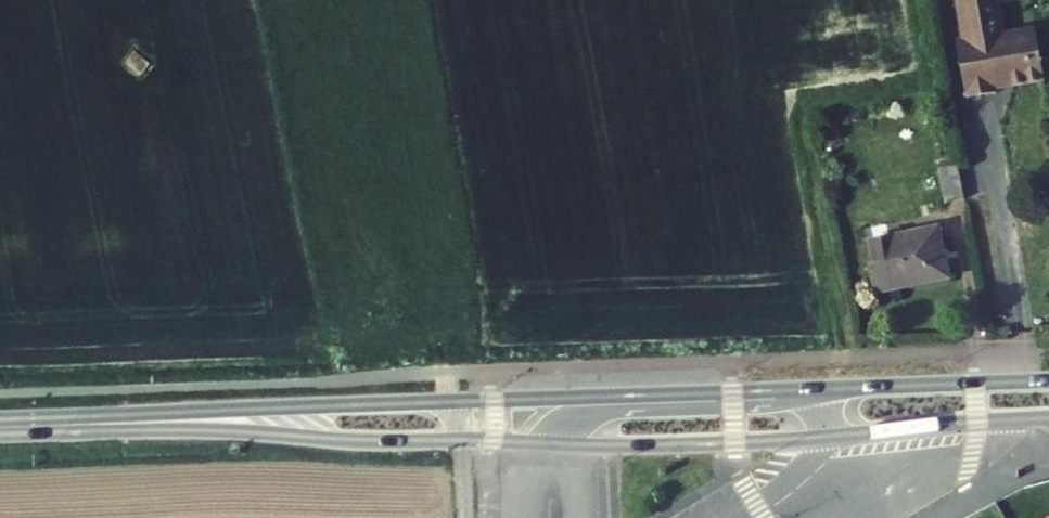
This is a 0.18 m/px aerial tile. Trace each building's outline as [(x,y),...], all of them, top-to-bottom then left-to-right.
[(982,39),(975,40),(987,96),(1016,92),(1016,86),(1048,80),(1048,23),(1024,28),(1019,0),(976,0),(982,39)] [(965,175),(945,177),(949,203),(970,202),(965,175)] [(945,229),(875,243),(885,293),(954,279),(945,229)]
